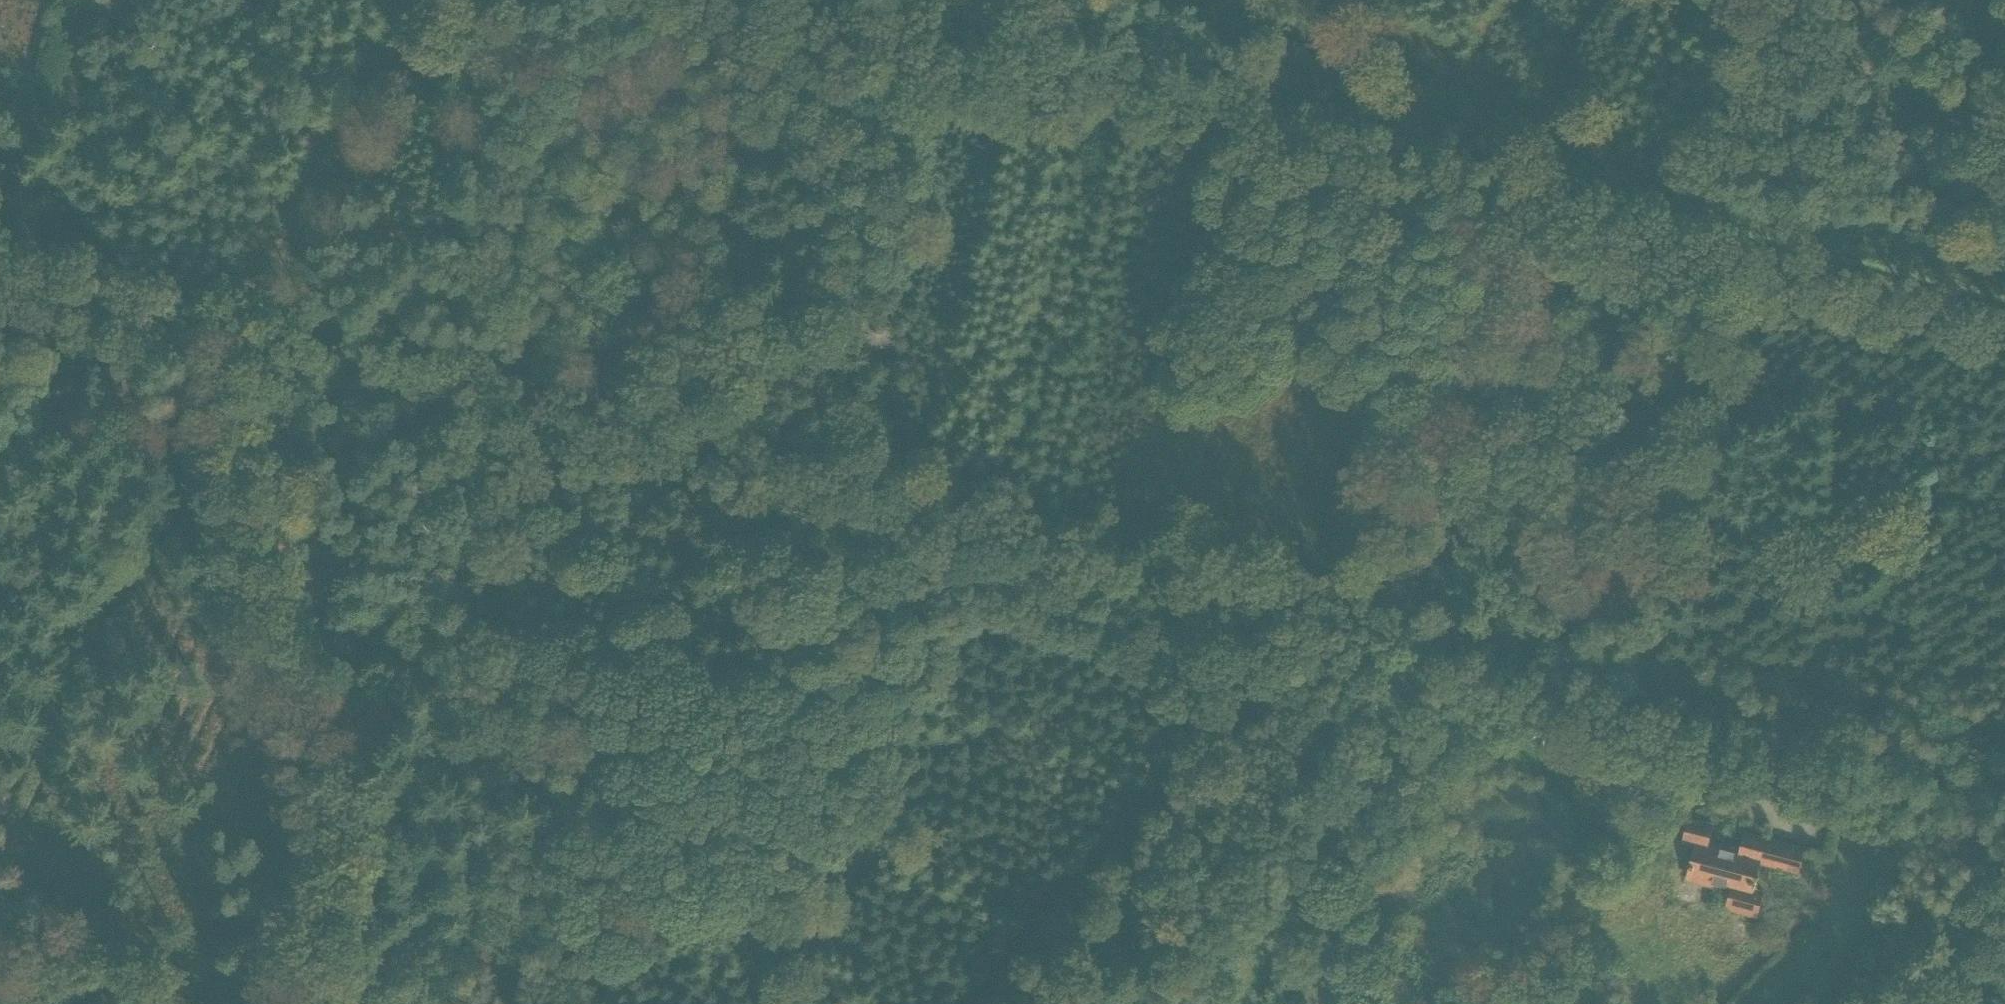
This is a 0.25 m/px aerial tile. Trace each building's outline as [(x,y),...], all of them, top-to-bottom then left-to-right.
[(296,368),(309,371),(312,358),(298,356),(296,368)] [(1741,893),(1736,912),(1757,917),(1763,892),(1753,890),(1759,864),(1798,874),(1804,849),(1745,833),(1740,852),(1734,850),(1732,855),(1723,852),(1724,848),(1708,843),(1713,825),(1689,819),(1683,843),(1696,847),(1687,879),(1729,890),(1741,893)] [(1724,908),(1736,912),(1741,893),(1729,890),(1724,908)]
